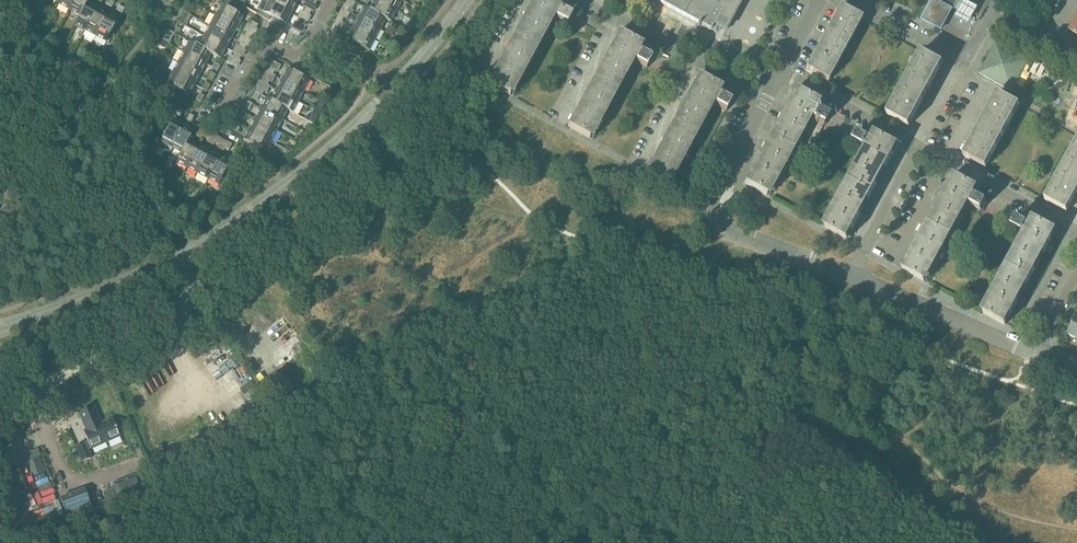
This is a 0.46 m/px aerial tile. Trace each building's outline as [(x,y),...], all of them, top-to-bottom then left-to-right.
[(59,5),(70,10),(75,0),(61,0),(59,5)] [(70,10),(80,16),(87,3),(89,0),(75,0),(70,10)] [(257,9),(273,18),(272,19),(282,25),(283,23),(285,24),(291,14),(269,2),(266,0),(262,0),(257,9)] [(269,2),(291,14),(297,3),(291,0),(270,0),(269,2)] [(369,10),(386,19),(390,22),(396,11),(376,0),(374,0),(369,9),(369,10)] [(396,11),(402,1),(401,0),(376,0),(396,11)] [(488,84),(510,96),(512,91),(552,20),(561,25),(561,27),(563,28),(564,27),(566,27),(572,17),(557,9),(561,1),(560,0),(534,0),(488,84)] [(699,23),(697,26),(699,27),(701,25),(711,30),(714,25),(719,28),(720,28),(725,31),(735,13),(740,4),(742,0),(655,0),(699,23)] [(921,19),(922,20),(922,19),(931,24),(940,29),(952,9),(953,10),(958,0),(932,0),(921,19)] [(80,16),(75,25),(86,31),(97,9),(87,3),(80,16)] [(119,5),(116,10),(122,14),(125,9),(119,5)] [(221,5),(215,15),(237,27),(243,17),(221,5)] [(364,7),(358,18),(381,29),(386,19),(369,10),(369,9),(364,7)] [(839,8),(823,39),(844,51),(861,19),(839,8)] [(97,9),(86,31),(96,36),(108,14),(97,9)] [(108,14),(96,36),(107,42),(119,20),(108,14)] [(215,15),(210,26),(232,38),(237,27),(215,15)] [(358,18),(353,28),(375,40),(381,29),(358,18)] [(1069,30),(1076,35),(1076,18),(1069,30)] [(210,26),(204,36),(226,48),(232,38),(210,26)] [(353,28),(347,39),(369,51),(375,40),(353,28)] [(569,125),(568,127),(590,138),(592,134),(632,60),(642,66),(642,68),(644,69),(645,67),(647,68),(651,59),(637,52),(641,44),(619,32),(615,40),(569,125)] [(165,35),(162,41),(163,41),(169,44),(172,39),(169,37),(165,35)] [(198,46),(211,53),(211,54),(220,59),(226,48),(204,36),(198,46)] [(823,39),(806,70),(828,82),(844,51),(823,39)] [(189,41),(184,52),(205,64),(211,54),(211,53),(198,46),(189,41)] [(995,43),(979,74),(1011,91),(1012,91),(1014,86),(1028,61),(1027,60),(1010,51),(995,43)] [(184,52),(178,62),(200,74),(205,64),(184,52)] [(921,52),(904,83),(926,95),(942,64),(921,52)] [(178,62),(172,72),(194,84),(200,74),(178,62)] [(214,62),(212,67),(218,71),(221,66),(214,62)] [(287,69),(282,79),(303,91),(309,81),(287,69)] [(172,72),(166,83),(189,95),(194,84),(172,72)] [(648,169),(648,170),(669,182),(672,177),(712,104),(722,109),(721,111),(724,112),(725,111),(726,111),(731,103),(716,95),(720,87),(699,75),(695,83),(648,169)] [(282,79),(276,90),(298,102),(303,91),(282,79)] [(898,95),(887,114),(909,126),(926,95),(904,83),(898,95)] [(796,89),(745,183),(767,195),(799,135),(814,142),(818,134),(824,124),(825,125),(826,122),(825,122),(828,116),(814,109),(818,101),(796,89)] [(271,100),(270,100),(288,109),(288,110),(292,112),(298,102),(276,90),(271,100)] [(997,93),(981,125),(1002,136),(1019,105),(997,93)] [(266,97),(260,108),(282,120),(288,110),(288,109),(270,100),(271,100),(266,97)] [(260,108),(255,118),(277,130),(282,120),(260,108)] [(255,118),(249,129),(271,140),(277,130),(255,118)] [(173,119),(161,141),(172,147),(183,125),(173,119)] [(183,125),(172,147),(181,153),(182,153),(189,140),(194,131),(183,125)] [(981,125),(964,156),(986,168),(1002,136),(981,125)] [(249,129),(243,140),(261,149),(265,152),(271,140),(249,129)] [(867,150),(826,227),(848,239),(894,153),(898,145),(877,133),(872,141),(858,133),(855,138),(853,138),(852,140),(853,141),(853,142),(867,150)] [(181,153),(177,162),(188,168),(199,146),(189,140),(182,153),(181,153)] [(1062,168),(1076,176),(1076,140),(1067,159),(1062,168)] [(199,146),(188,168),(198,173),(209,152),(199,146)] [(209,152),(198,173),(208,179),(220,157),(209,152)] [(220,157),(208,179),(219,185),(230,163),(220,157)] [(150,167),(145,176),(153,181),(158,171),(150,167)] [(1045,199),(1067,211),(1076,193),(1076,176),(1062,168),(1055,181),(1045,199)] [(949,182),(902,269),(924,281),(966,203),(981,211),(981,210),(983,211),(984,208),(983,207),(985,202),(971,194),(975,186),(953,174),(949,182)] [(1025,235),(983,313),(1005,325),(1006,324),(1052,238),(1056,230),(1034,218),(1030,226),(1016,218),(1012,224),(1011,223),(1010,226),(1011,226),(1011,227),(1025,235)] [(1068,337),(1076,340),(1076,317),(1075,322),(1073,326),(1071,330),(1070,333),(1068,337)] [(84,442),(76,446),(83,462),(91,458),(87,450),(91,448),(120,436),(113,419),(109,420),(109,419),(103,421),(104,423),(100,424),(98,420),(99,420),(93,406),(79,412),(87,430),(84,432),(88,441),(84,443),(84,442)] [(40,457),(29,461),(35,476),(45,472),(40,457)] [(102,492),(106,502),(143,489),(138,474),(129,477),(113,483),(115,487),(109,490),(102,492)] [(86,490),(61,500),(68,519),(93,510),(86,490)]
